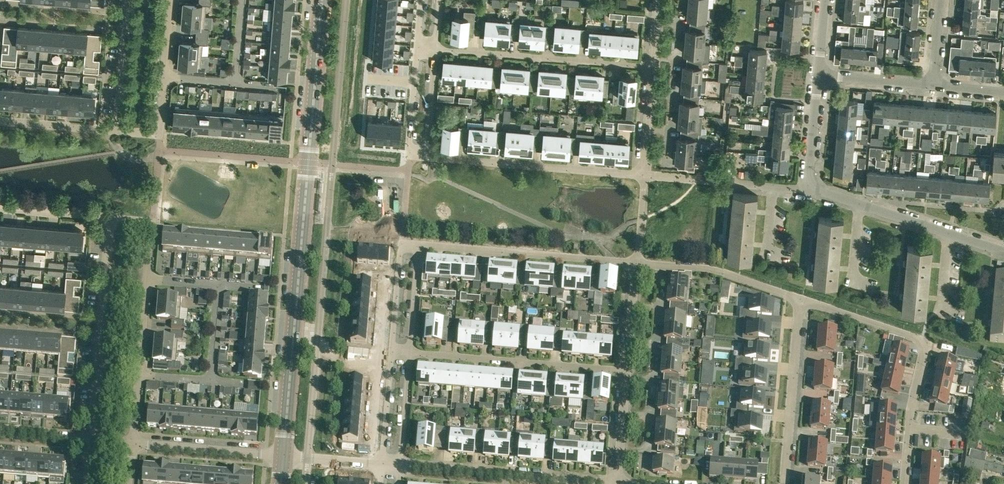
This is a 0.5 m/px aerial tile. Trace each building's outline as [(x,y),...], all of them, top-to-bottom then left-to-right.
[(183,14),(205,16),(206,5),(211,5),(212,0),(199,0),(199,4),(184,3),(183,14)] [(271,9),(294,11),(295,0),(272,0),(271,9)] [(785,11),(802,13),(803,0),(801,0),(786,0),(785,11)] [(845,7),(859,8),(870,9),(870,5),(870,3),(866,3),(866,0),(846,0),(845,7)] [(888,7),(887,11),(918,14),(919,2),(906,1),(905,7),(894,6),(894,7),(888,7)] [(378,4),(378,13),(396,15),(397,5),(378,4)] [(693,18),(693,25),(705,26),(707,8),(689,6),(688,18),(693,18)] [(965,6),(964,18),(977,20),(997,21),(998,16),(986,15),(986,14),(980,13),(980,8),(965,6)] [(870,9),(859,8),(845,7),(844,19),(848,20),(848,23),(860,24),(863,24),(863,21),(864,21),(864,14),(869,14),(870,9)] [(294,11),(271,9),(270,20),(292,22),(292,11),(294,11)] [(468,27),(474,27),(475,12),(464,11),(463,18),(454,18),(453,38),(466,39),(468,27)] [(801,25),(802,13),(785,11),(784,23),(801,25)] [(917,26),(918,14),(887,11),(887,15),(898,16),(898,24),(917,26)] [(378,13),(377,23),(395,24),(396,15),(378,13)] [(205,16),(183,14),(182,26),(197,27),(196,35),(208,36),(209,28),(204,28),(205,16)] [(486,41),(497,41),(499,19),(488,18),(487,20),(481,20),(479,37),(480,37),(480,34),(486,35),(486,41)] [(997,21),(977,20),(964,18),(963,30),(966,31),(966,35),(978,36),(978,32),(976,32),(977,25),(985,26),(985,29),(996,30),(997,21)] [(515,37),(516,23),(510,22),(510,20),(499,19),(497,41),(508,42),(508,37),(515,37)] [(269,32),(291,33),(292,22),(270,20),(269,32)] [(377,23),(376,32),(394,34),(395,24),(377,23)] [(531,44),(533,24),(516,23),(515,37),(521,38),(520,43),(531,44)] [(783,36),(800,37),(801,25),(784,23),(783,36)] [(543,40),(549,40),(550,26),(533,24),(531,44),(543,45),(543,40)] [(687,30),(686,42),(704,44),(705,26),(693,25),(692,31),(687,30)] [(18,46),(19,28),(15,27),(14,27),(4,26),(3,43),(9,43),(8,52),(2,52),(1,65),(16,66),(18,46)] [(550,26),(549,40),(555,41),(555,46),(566,47),(568,27),(550,26)] [(841,58),(841,60),(853,61),(855,41),(856,27),(850,26),(849,40),(842,40),(842,46),(836,45),(835,58),(841,58)] [(584,43),(585,29),(568,27),(566,47),(577,48),(578,43),(584,43)] [(867,43),(866,49),(865,62),(877,63),(882,63),(884,43),(878,42),(878,50),(872,49),(874,28),(868,27),(867,34),(867,43)] [(18,46),(29,47),(30,28),(30,29),(19,28),(18,46)] [(30,28),(29,47),(40,48),(42,30),(31,29),(31,28),(30,28)] [(601,50),(603,31),(592,30),(592,29),(585,29),(584,43),(590,44),(590,49),(601,50)] [(52,49),(53,30),(53,31),(42,30),(40,48),(52,49)] [(63,50),(64,32),(53,31),(53,30),(52,49),(63,50)] [(614,32),(603,31),(601,50),(613,51),(614,32)] [(887,37),(887,41),(919,44),(920,32),(901,31),(901,38),(887,37)] [(63,50),(74,51),(76,32),(76,33),(64,32),(63,50)] [(74,51),(85,52),(86,52),(87,34),(76,33),(76,32),(74,51)] [(268,43),(290,45),(291,33),(269,32),(268,43)] [(376,32),(375,42),(393,44),(394,34),(376,32)] [(613,51),(624,52),(626,33),(614,32),(613,51)] [(86,52),(85,52),(83,72),(99,73),(100,60),(94,59),(94,50),(101,51),(102,35),(92,34),(92,33),(92,34),(87,34),(86,52)] [(626,33),(624,52),(636,53),(638,34),(626,33)] [(180,42),(179,54),(202,56),(203,44),(208,44),(208,36),(196,35),(195,43),(180,42)] [(783,36),(781,48),(799,50),(800,37),(783,36)] [(959,71),(971,72),(972,58),(972,55),(974,39),(962,38),(960,55),(950,54),(949,66),(959,67),(959,71)] [(865,62),(866,49),(867,43),(855,41),(853,61),(865,62)] [(918,57),(919,44),(887,41),(887,46),(900,47),(899,61),(911,62),(911,56),(918,57)] [(375,42),(374,52),(393,53),(393,44),(375,42)] [(702,62),(704,44),(686,42),(685,54),(690,54),(690,60),(702,62)] [(267,54),(290,56),(289,56),(290,45),(268,43),(267,54)] [(748,62),(766,63),(767,51),(749,49),(749,57),(748,62)] [(374,52),(373,62),(392,63),(393,53),(374,52)] [(201,67),(202,56),(179,54),(178,65),(193,67),(193,74),(205,75),(206,68),(201,67)] [(290,56),(267,54),(266,66),(289,68),(290,56)] [(971,72),(983,73),(984,59),(979,59),(980,56),(972,55),(972,58),(971,72)] [(984,55),(984,59),(983,73),(995,74),(997,61),(996,60),(996,56),(984,55)] [(684,66),(683,78),(701,79),(702,62),(690,60),(689,67),(684,66)] [(443,82),(455,83),(457,63),(445,62),(443,82)] [(766,63),(748,62),(747,74),(764,75),(766,63)] [(468,64),(457,63),(455,83),(466,84),(468,64)] [(480,65),(468,64),(466,84),(478,85),(480,65)] [(491,66),(480,65),(478,85),(489,85),(489,86),(496,87),(497,72),(491,72),(491,66)] [(289,68),(266,66),(265,78),(287,79),(288,68),(289,68)] [(504,67),(503,70),(503,73),(497,72),(496,87),(502,87),(502,90),(514,91),(516,68),(504,67)] [(528,69),(516,68),(514,91),(526,92),(527,89),(533,90),(534,75),(528,75),(528,69)] [(541,70),(540,73),(540,76),(534,75),(533,90),(551,91),(553,71),(541,70)] [(570,93),(571,79),(565,78),(565,72),(553,71),(551,91),(570,93)] [(577,79),(571,79),(570,93),(588,94),(588,97),(590,74),(578,73),(577,79)] [(602,75),(590,74),(588,97),(601,98),(601,96),(607,96),(609,79),(608,79),(608,82),(602,81),(602,75)] [(747,74),(746,86),(763,87),(764,75),(747,74)] [(634,98),(635,88),(635,78),(621,77),(621,83),(614,82),(613,104),(624,105),(625,98),(634,98)] [(699,97),(701,79),(683,78),(682,90),(687,90),(687,96),(699,97)] [(740,85),(733,85),(731,84),(731,91),(745,92),(745,98),(762,100),(763,87),(746,86),(740,85)] [(14,89),(2,88),(0,88),(0,103),(1,103),(0,106),(12,107),(14,89)] [(25,90),(14,89),(12,107),(23,108),(23,109),(24,109),(25,90)] [(24,108),(35,109),(37,91),(25,90),(24,109),(24,108)] [(48,92),(37,91),(35,109),(46,110),(46,111),(48,92)] [(48,92),(46,111),(47,111),(47,110),(58,111),(59,93),(48,92)] [(71,94),(59,93),(58,111),(69,112),(69,113),(71,94)] [(71,94),(69,113),(69,112),(80,113),(82,95),(71,94)] [(94,96),(82,95),(80,113),(92,114),(93,111),(95,111),(97,96),(96,96),(96,97),(94,96)] [(681,102),(680,114),(698,115),(699,97),(687,96),(686,102),(681,102)] [(858,108),(858,102),(858,101),(841,99),(840,112),(857,113),(858,108)] [(873,120),(885,121),(887,103),(874,102),(873,120)] [(899,104),(887,103),(885,121),(897,122),(899,104)] [(897,122),(909,123),(911,105),(899,104),(897,122)] [(909,123),(922,124),(923,107),(911,105),(909,123)] [(635,107),(627,106),(626,118),(634,119),(635,107)] [(776,106),(775,118),(792,120),(793,107),(776,106)] [(186,129),(187,108),(175,107),(173,128),(186,129)] [(922,124),(934,125),(936,108),(923,107),(922,124)] [(198,130),(199,109),(187,108),(186,129),(198,130)] [(934,125),(946,126),(948,109),(936,108),(934,125)] [(210,131),(211,110),(199,109),(198,130),(210,131)] [(948,109),(946,126),(959,128),(960,110),(948,109)] [(211,110),(210,131),(222,132),(223,111),(211,110)] [(959,128),(971,129),(973,111),(960,110),(959,128)] [(234,133),(235,112),(223,111),(222,132),(234,133)] [(971,129),(983,130),(985,112),(973,111),(971,129)] [(245,134),(247,113),(235,112),(234,133),(245,134)] [(840,112),(839,124),(856,125),(857,118),(857,113),(840,112)] [(997,113),(985,112),(983,130),(995,131),(997,113)] [(259,114),(247,113),(245,134),(257,135),(259,114)] [(269,136),(271,115),(259,114),(257,135),(269,136)] [(696,133),(698,115),(680,114),(679,126),(681,126),(681,132),(684,132),(696,133)] [(271,115),(269,136),(282,137),(284,116),(271,115)] [(791,132),(792,120),(775,118),(774,131),(791,132)] [(368,122),(367,139),(378,140),(379,123),(368,122)] [(379,123),(378,140),(389,141),(390,124),(379,123)] [(390,124),(389,141),(400,142),(401,125),(390,124)] [(855,137),(856,125),(839,124),(838,136),(855,137)] [(457,141),(464,142),(465,127),(445,126),(443,146),(457,147),(457,141)] [(483,129),(465,127),(464,142),(470,142),(469,148),(482,149),(484,126),(483,126),(483,129)] [(495,144),(501,145),(502,130),(496,130),(496,128),(484,126),(482,149),(494,150),(495,144)] [(502,130),(501,145),(507,145),(506,151),(519,152),(521,130),(508,129),(508,131),(502,130)] [(532,147),(538,148),(539,134),(533,133),(533,131),(521,130),(519,152),(531,153),(532,147)] [(790,145),(791,132),(774,131),(773,143),(790,145)] [(544,148),(544,151),(543,154),(556,155),(558,133),(545,132),(545,134),(539,134),(538,148),(544,148)] [(699,133),(696,133),(684,132),(683,138),(678,138),(677,150),(697,151),(699,133)] [(569,151),(575,151),(576,137),(570,136),(570,134),(558,133),(556,155),(568,156),(569,151)] [(838,136),(836,148),(854,150),(855,137),(838,136)] [(580,157),(592,158),(594,139),(583,138),(583,137),(576,137),(575,151),(581,152),(580,157)] [(594,139),(592,158),(604,159),(605,140),(594,139)] [(604,159),(615,160),(617,141),(616,141),(616,143),(605,142),(606,140),(605,140),(604,159)] [(628,148),(628,142),(617,141),(615,160),(626,161),(626,163),(631,163),(632,148),(628,148)] [(958,141),(957,152),(968,153),(969,142),(958,141)] [(789,157),(790,145),(773,143),(771,155),(789,157)] [(852,162),(854,150),(836,148),(835,160),(852,162)] [(697,152),(697,151),(677,150),(674,150),(674,157),(676,157),(676,161),(681,162),(681,168),(693,169),(695,152),(697,152)] [(996,151),(995,151),(992,176),(1003,177),(1003,152),(996,151)] [(943,162),(954,163),(955,155),(944,154),(943,162)] [(789,157),(771,155),(770,167),(788,169),(789,157)] [(852,162),(835,160),(834,173),(851,175),(852,162)] [(718,177),(719,165),(710,165),(709,176),(718,177)] [(978,176),(978,182),(976,199),(988,200),(990,183),(982,182),(984,169),(979,169),(978,176)] [(868,171),(866,189),(879,190),(880,172),(868,171)] [(885,173),(880,172),(879,190),(891,191),(892,174),(885,173)] [(899,174),(892,174),(891,191),(903,192),(905,175),(899,174)] [(915,193),(917,176),(905,175),(903,192),(915,193)] [(915,193),(927,194),(929,177),(917,176),(915,193)] [(941,178),(929,177),(927,194),(940,196),(941,178)] [(940,196),(952,197),(953,179),(941,178),(940,196)] [(964,198),(966,180),(953,179),(952,197),(964,198)] [(964,198),(976,199),(978,182),(966,180),(964,198)] [(731,210),(731,212),(730,226),(755,228),(758,195),(733,193),(731,210)] [(844,219),(819,217),(817,233),(816,250),(840,252),(844,219)] [(14,225),(2,224),(1,242),(12,243),(14,224),(14,225)] [(12,243),(24,244),(25,226),(14,225),(14,224),(12,243)] [(36,227),(25,226),(24,244),(35,245),(37,226),(36,226),(36,227)] [(37,226),(35,245),(46,246),(48,228),(37,227),(37,226)] [(729,239),(728,244),(727,259),(752,261),(755,228),(730,226),(729,239)] [(59,229),(48,228),(46,246),(58,247),(59,228),(59,229)] [(69,248),(71,230),(60,229),(60,228),(59,228),(58,247),(69,248)] [(71,230),(69,248),(81,249),(83,249),(83,250),(84,250),(85,234),(85,235),(82,235),(82,231),(71,230)] [(177,231),(165,230),(163,252),(175,253),(177,231)] [(175,253),(187,254),(189,232),(177,231),(175,253)] [(187,254),(199,255),(201,233),(189,232),(187,254)] [(213,235),(201,233),(199,255),(211,256),(213,235)] [(213,235),(211,256),(223,257),(225,236),(213,235)] [(225,236),(223,257),(235,258),(237,237),(225,236)] [(235,258),(247,259),(249,238),(237,237),(235,258)] [(247,259),(259,260),(261,239),(249,238),(247,259)] [(261,239),(259,260),(271,261),(273,240),(261,239)] [(932,248),(907,246),(906,262),(904,279),(929,281),(931,263),(932,248)] [(359,247),(358,262),(368,263),(370,248),(359,247)] [(370,248),(368,263),(379,264),(380,249),(370,248)] [(380,249),(379,264),(389,265),(390,250),(380,249)] [(837,285),(840,252),(816,250),(814,266),(812,283),(837,285)] [(441,259),(437,259),(429,258),(429,265),(423,265),(422,282),(427,283),(428,278),(439,279),(441,259)] [(452,260),(441,259),(439,279),(451,280),(452,260)] [(84,262),(68,260),(67,268),(83,269),(84,262)] [(464,261),(452,260),(451,280),(462,281),(464,261)] [(475,262),(468,262),(464,261),(462,281),(474,282),(475,262)] [(483,283),(502,285),(504,265),(491,264),(491,269),(484,269),(483,283)] [(516,271),(516,267),(516,266),(504,265),(502,285),(503,285),(502,291),(513,292),(514,286),(521,286),(522,272),(516,271)] [(528,267),(528,268),(528,272),(522,272),(521,286),(539,288),(541,268),(528,267)] [(539,288),(558,289),(559,275),(553,275),(553,269),(541,268),(539,288)] [(565,276),(559,275),(558,289),(576,291),(578,271),(565,270),(565,276)] [(67,271),(65,291),(64,310),(68,310),(68,311),(69,311),(69,310),(79,311),(80,295),(74,294),(75,285),(81,286),(81,278),(72,277),(72,271),(67,271)] [(578,271),(576,291),(595,293),(596,278),(590,278),(590,272),(578,271)] [(602,279),(596,278),(595,293),(615,294),(617,274),(603,273),(602,279)] [(670,279),(669,291),(689,292),(691,274),(676,273),(675,279),(670,279)] [(996,276),(994,292),(993,308),(1003,310),(1003,276),(996,276)] [(928,296),(929,281),(904,279),(903,293),(901,312),(926,314),(928,296)] [(356,280),(355,291),(371,292),(372,281),(356,280)] [(710,285),(709,293),(719,294),(720,286),(710,285)] [(0,286),(0,304),(7,305),(9,287),(0,286)] [(9,287),(7,305),(18,306),(20,288),(9,287)] [(29,307),(30,307),(31,288),(20,288),(18,306),(29,307)] [(30,307),(41,308),(43,289),(31,288),(30,307)] [(54,290),(43,289),(41,308),(52,309),(54,290)] [(158,307),(181,309),(182,297),(186,298),(187,290),(175,289),(174,297),(159,295),(158,307)] [(54,290),(52,309),(53,309),(64,310),(65,291),(54,290)] [(196,304),(203,304),(204,291),(193,291),(193,296),(196,296),(196,304)] [(355,291),(354,301),(370,302),(371,292),(355,291)] [(688,310),(689,292),(669,291),(668,302),(673,303),(673,309),(688,310)] [(269,309),(267,309),(268,297),(250,296),(249,308),(269,309)] [(740,308),(739,318),(757,319),(758,313),(771,315),(773,302),(746,299),(745,309),(740,308)] [(354,301),(354,311),(369,312),(370,302),(354,301)] [(181,309),(158,307),(157,319),(172,320),(171,328),(184,329),(185,321),(180,321),(181,309)] [(268,321),(269,309),(249,308),(248,319),(268,321)] [(993,308),(991,325),(990,341),(1003,342),(1003,310),(993,308)] [(667,315),(666,326),(686,328),(688,310),(673,309),(672,315),(667,315)] [(354,311),(353,321),(368,322),(369,312),(354,311)] [(428,322),(428,329),(428,331),(426,331),(424,331),(424,335),(423,343),(427,344),(427,342),(441,343),(442,331),(448,331),(449,317),(438,316),(437,322),(428,322)] [(706,324),(705,336),(712,337),(714,325),(714,317),(707,317),(706,324)] [(739,318),(744,319),(742,337),(769,339),(770,327),(757,325),(757,319),(739,318)] [(265,332),(266,321),(268,321),(248,319),(247,330),(265,332)] [(460,345),(471,346),(473,322),(455,320),(454,341),(455,338),(460,339),(460,345)] [(353,321),(352,331),(367,332),(368,322),(353,321)] [(489,341),(490,323),(473,322),(471,346),(482,347),(483,341),(489,341)] [(490,323),(489,341),(495,342),(495,348),(506,348),(508,325),(490,323)] [(517,344),(524,344),(525,326),(508,325),(506,348),(517,349),(517,344)] [(540,351),(542,328),(525,326),(524,344),(530,345),(529,350),(540,351)] [(685,346),(686,328),(666,326),(665,338),(670,339),(670,345),(682,346),(685,346)] [(818,337),(818,339),(835,341),(836,329),(819,327),(819,330),(818,330),(817,337),(818,337)] [(552,352),(552,349),(552,347),(558,347),(560,329),(542,328),(540,351),(552,352)] [(576,354),(577,335),(566,334),(566,333),(560,333),(560,329),(558,347),(564,348),(564,353),(576,354)] [(264,343),(265,332),(247,330),(247,342),(264,343)] [(177,351),(178,340),(183,340),(184,332),(171,331),(171,339),(156,338),(155,349),(177,351)] [(352,331),(351,342),(366,343),(367,332),(352,331)] [(5,332),(3,351),(14,352),(16,334),(5,333),(5,332)] [(16,334),(14,352),(26,353),(27,334),(27,335),(16,334)] [(26,353),(37,354),(39,336),(28,335),(28,334),(27,334),(26,353)] [(576,354),(587,355),(589,336),(577,335),(576,354)] [(50,337),(39,336),(37,354),(49,355),(50,336),(50,337)] [(60,356),(61,338),(50,337),(50,336),(49,355),(60,356)] [(587,355),(598,356),(600,337),(599,339),(589,338),(589,336),(587,355)] [(66,338),(61,338),(60,356),(58,376),(73,377),(76,339),(66,338),(66,337),(66,338)] [(600,337),(598,356),(610,357),(612,338),(600,337)] [(835,341),(818,339),(818,341),(817,341),(816,348),(818,349),(817,351),(834,352),(835,341)] [(702,348),(702,360),(709,360),(710,340),(703,340),(703,341),(702,348)] [(265,355),(265,354),(263,354),(264,343),(247,342),(246,353),(265,355)] [(664,351),(663,362),(681,364),(682,346),(670,345),(669,351),(664,351)] [(736,358),(735,364),(753,366),(754,360),(767,361),(768,348),(742,346),(741,358),(736,358)] [(892,346),(889,357),(906,361),(909,349),(892,346)] [(177,351),(155,349),(154,361),(169,362),(168,370),(180,371),(181,363),(176,363),(177,351)] [(264,366),(265,355),(246,353),(245,364),(264,366)] [(887,369),(904,372),(906,361),(889,357),(887,369)] [(940,357),(937,369),(954,373),(957,361),(940,357)] [(679,382),(681,364),(663,362),(662,374),(667,375),(667,381),(679,382)] [(701,378),(700,385),(712,386),(713,379),(715,363),(702,362),(701,378)] [(245,364),(244,376),(261,378),(262,366),(264,366),(245,364)] [(430,387),(432,367),(421,366),(421,365),(417,364),(415,377),(419,377),(418,386),(430,387)] [(735,364),(735,371),(739,371),(738,384),(765,386),(766,373),(752,372),(753,366),(735,364)] [(815,377),(832,379),(833,367),(816,366),(816,368),(814,368),(814,375),(815,375),(815,377)] [(443,368),(432,367),(430,387),(431,387),(431,384),(442,385),(443,368)] [(442,385),(453,386),(454,369),(443,368),(442,385)] [(879,368),(875,391),(882,392),(885,368),(879,368)] [(466,370),(454,369),(453,386),(464,387),(466,370)] [(904,372),(887,369),(884,379),(901,383),(904,372)] [(954,373),(937,369),(935,380),(951,384),(954,373)] [(477,371),(473,371),(466,370),(464,387),(476,388),(477,371)] [(489,372),(477,371),(476,388),(487,389),(489,372)] [(500,373),(489,372),(487,389),(498,390),(498,393),(500,373)] [(512,374),(500,373),(498,393),(510,394),(512,374)] [(856,388),(856,394),(865,395),(865,388),(866,376),(857,374),(856,388)] [(513,394),(532,396),(534,376),(521,375),(521,381),(514,380),(513,394)] [(546,377),(534,376),(532,396),(550,398),(552,383),(545,383),(546,377)] [(832,379),(815,377),(815,380),(814,379),(813,387),(814,387),(814,389),(831,391),(832,379)] [(348,378),(347,388),(362,390),(363,379),(348,378)] [(558,384),(552,383),(550,398),(549,407),(562,408),(563,399),(569,399),(571,379),(558,378),(558,384)] [(569,399),(587,401),(589,386),(583,386),(583,380),(571,379),(569,399)] [(899,395),(901,383),(884,379),(882,391),(899,395)] [(949,395),(951,384),(935,380),(932,391),(949,395)] [(595,387),(589,386),(587,401),(608,402),(608,396),(609,382),(595,381),(595,387)] [(658,390),(657,398),(678,400),(679,382),(667,381),(666,387),(661,386),(660,390),(658,390)] [(9,413),(11,393),(5,392),(5,390),(3,388),(0,388),(0,389),(0,413),(9,413)] [(347,388),(346,399),(361,400),(362,390),(347,388)] [(949,395),(932,391),(930,403),(946,406),(949,395)] [(731,410),(731,411),(749,412),(749,406),(763,408),(764,395),(738,392),(736,411),(731,410)] [(20,415),(21,415),(22,394),(11,393),(9,413),(20,414),(20,415)] [(22,394),(21,415),(21,414),(24,415),(23,418),(32,418),(34,395),(22,394)] [(699,408),(706,408),(708,395),(700,394),(699,408)] [(43,417),(45,396),(34,395),(32,418),(40,419),(40,416),(43,416),(43,417)] [(57,397),(45,396),(43,417),(44,417),(44,416),(55,417),(56,399),(57,399),(57,397)] [(676,418),(678,400),(657,398),(657,406),(659,406),(659,410),(664,410),(664,417),(676,418)] [(863,398),(855,398),(854,414),(861,415),(863,398)] [(972,400),(964,398),(963,405),(971,406),(972,400)] [(68,400),(57,399),(56,399),(55,417),(66,418),(67,415),(69,415),(70,415),(71,400),(70,400),(70,401),(68,400)] [(346,399),(345,409),(361,410),(361,400),(346,399)] [(812,416),(829,417),(830,405),(813,404),(813,406),(811,406),(811,413),(812,414),(812,416)] [(160,429),(162,406),(150,405),(148,426),(160,427),(160,429)] [(879,417),(896,418),(897,407),(879,405),(879,417)] [(160,429),(172,430),(174,407),(162,406),(160,429)] [(184,429),(186,408),(174,407),(172,430),(173,430),(173,428),(184,429)] [(184,429),(196,430),(198,409),(186,408),(184,429)] [(208,431),(210,410),(198,409),(196,430),(208,431)] [(345,409),(344,419),(360,420),(361,410),(345,409)] [(210,410),(208,431),(220,432),(222,411),(210,410)] [(232,435),(234,412),(222,411),(220,432),(232,433),(232,435)] [(731,411),(730,418),(735,418),(734,430),(761,432),(762,420),(748,418),(749,412),(731,411)] [(244,436),(246,413),(234,412),(232,435),(244,436)] [(244,436),(245,434),(257,435),(258,414),(246,413),(244,436)] [(829,417),(812,416),(812,418),(810,418),(810,425),(811,425),(811,427),(828,429),(829,417)] [(657,422),(657,434),(677,436),(677,435),(675,435),(676,418),(664,417),(663,423),(657,422)] [(878,428),(895,430),(896,418),(879,417),(878,428)] [(344,419),(344,429),(359,430),(360,420),(344,419)] [(982,422),(981,429),(989,430),(990,424),(982,422)] [(878,428),(877,440),(894,441),(895,430),(878,428)] [(344,429),(343,440),(358,441),(359,430),(344,429)] [(433,445),(445,446),(446,432),(420,430),(420,439),(418,439),(416,439),(416,443),(415,451),(419,452),(419,450),(433,451),(433,445)] [(969,437),(971,437),(981,440),(982,434),(971,430),(969,437)] [(451,453),(462,454),(464,434),(446,432),(445,446),(451,447),(451,453)] [(464,434),(462,454),(473,454),(474,449),(480,449),(481,435),(464,434)] [(676,454),(677,436),(657,434),(656,446),(661,446),(661,453),(676,454)] [(485,456),(497,456),(498,436),(481,435),(480,449),(486,450),(485,456)] [(498,436),(497,456),(508,457),(508,452),(514,452),(516,438),(498,436)] [(981,450),(982,446),(981,446),(982,441),(980,440),(981,440),(971,437),(968,447),(981,450)] [(520,458),(531,459),(533,439),(516,438),(514,452),(521,453),(520,458)] [(543,455),(549,455),(550,441),(533,439),(531,459),(542,460),(543,455)] [(894,441),(877,440),(876,451),(893,453),(894,441)] [(555,461),(566,462),(568,443),(557,442),(557,441),(550,441),(549,455),(555,456),(555,461)] [(697,441),(696,454),(704,454),(705,441),(697,441)] [(809,452),(809,454),(826,455),(827,443),(810,442),(810,445),(808,444),(808,452),(809,452)] [(579,444),(568,443),(566,462),(578,463),(579,444)] [(578,463),(589,464),(591,445),(579,444),(578,463)] [(591,445),(589,464),(601,465),(602,448),(591,447),(591,445)] [(987,454),(971,450),(964,476),(980,480),(987,454)] [(4,475),(15,476),(17,455),(6,454),(4,475)] [(675,456),(660,454),(660,461),(654,460),(653,472),(658,473),(658,474),(657,474),(657,475),(667,476),(667,475),(666,475),(666,474),(674,474),(675,456)] [(826,455),(809,454),(809,456),(807,456),(807,463),(808,463),(808,466),(825,467),(826,455)] [(27,477),(29,456),(17,455),(15,476),(27,477)] [(38,478),(50,479),(51,456),(43,455),(43,458),(40,457),(38,478)] [(27,477),(38,478),(40,457),(29,456),(27,477)] [(61,459),(61,457),(51,456),(50,479),(50,476),(61,477),(64,477),(64,478),(66,463),(65,463),(63,463),(63,459),(61,459)] [(923,456),(922,468),(939,469),(940,457),(923,456)] [(704,458),(694,457),(694,465),(703,466),(704,458)] [(722,478),(723,461),(712,460),(710,477),(722,478)] [(722,478),(733,479),(735,462),(723,461),(722,478)] [(746,463),(735,462),(733,479),(745,480),(746,463)] [(756,480),(758,464),(746,463),(745,480),(757,481),(757,480),(756,480)] [(157,465),(157,466),(145,465),(143,483),(156,483),(157,465)] [(157,465),(156,483),(168,483),(169,466),(157,465)] [(170,467),(170,466),(169,466),(168,483),(180,483),(181,468),(170,467)] [(875,466),(874,478),(891,479),(892,468),(875,466)] [(181,468),(180,483),(192,483),(193,469),(181,468)] [(938,481),(939,469),(922,468),(921,479),(938,481)] [(193,469),(192,483),(204,483),(205,470),(193,469)] [(205,470),(204,483),(216,483),(217,471),(205,470)] [(229,471),(228,472),(217,471),(216,483),(228,483),(229,471)] [(229,471),(228,483),(240,483),(241,472),(229,471)] [(253,474),(241,473),(241,472),(240,483),(252,483),(253,474)]
